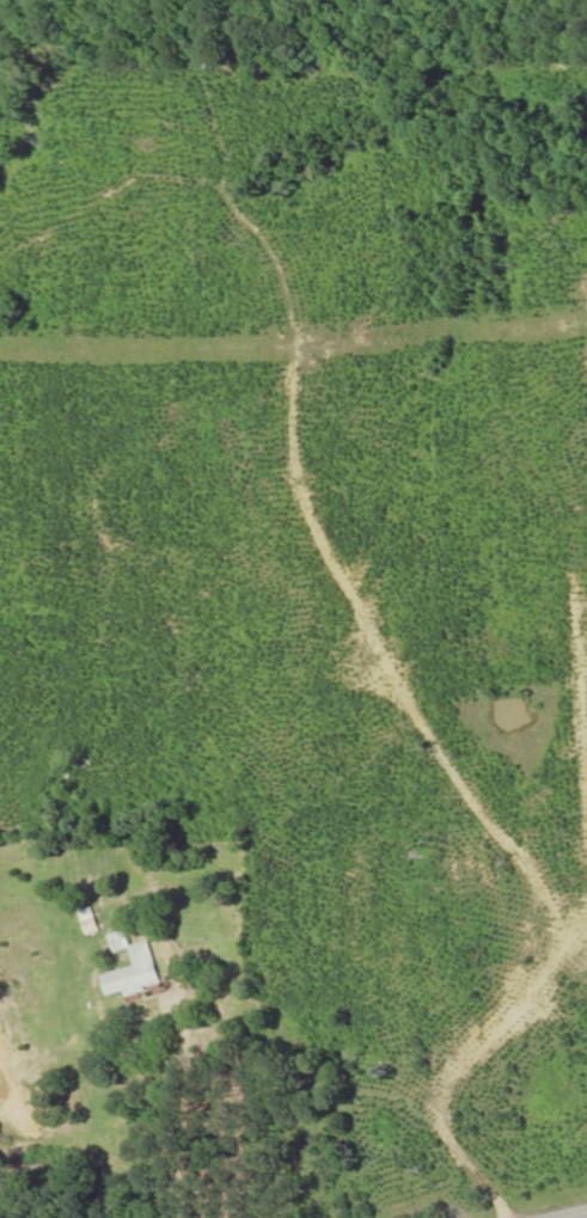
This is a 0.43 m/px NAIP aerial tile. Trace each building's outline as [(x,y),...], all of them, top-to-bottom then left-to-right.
[(152,940),(133,945),(129,930),(114,934),(118,952),(132,948),(137,966),(104,974),(110,995),(127,990),(129,996),(150,990),(149,985),(162,981),(152,940)]
